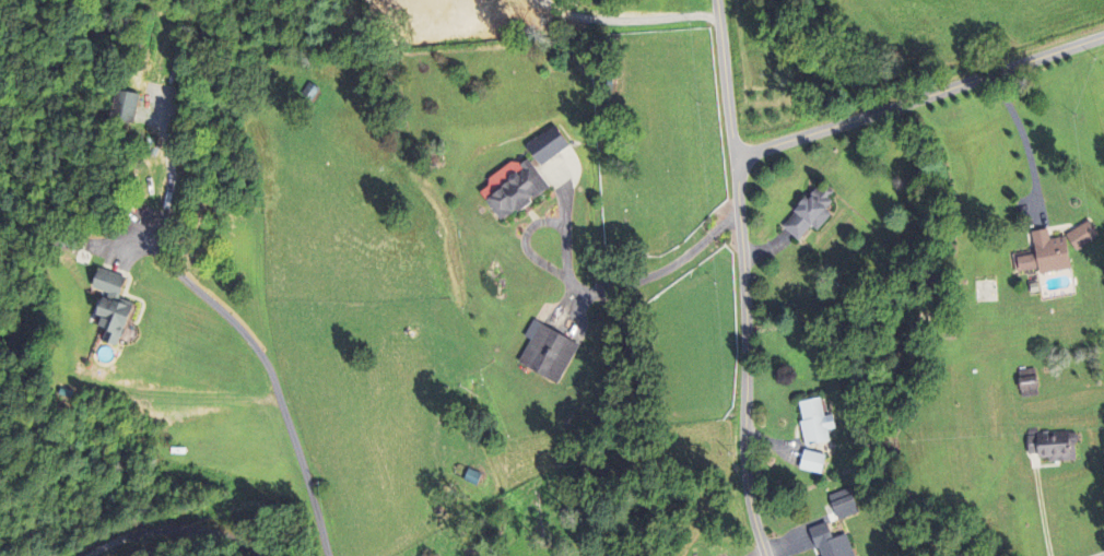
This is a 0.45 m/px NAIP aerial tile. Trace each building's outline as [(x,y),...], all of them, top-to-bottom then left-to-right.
[(312,104),(319,91),(308,85),(301,98),(312,104)] [(133,126),(139,97),(117,92),(110,122),(133,126)] [(526,147),(539,168),(568,150),(556,129),(526,147)] [(485,202),(502,225),(548,190),(526,161),(514,171),(510,165),(484,184),(493,196),(485,202)] [(831,218),(825,212),(831,206),(815,191),(780,228),(797,244),(811,229),(816,234),(831,218)] [(1070,272),(1066,239),(1049,241),(1048,232),(1031,234),(1034,255),(1016,258),(1018,274),(1038,271),(1039,276),(1070,272)] [(116,349),(132,306),(118,300),(125,280),(98,270),(91,290),(104,295),(95,318),(100,320),(97,329),(105,332),(101,343),(116,349)] [(558,386),(579,346),(532,322),(523,339),(529,342),(517,365),(558,386)] [(1037,398),(1035,371),(1018,372),(1019,399),(1037,398)] [(836,431),(832,417),(824,419),(820,400),(796,406),(806,449),(829,443),(827,433),(836,431)] [(1028,459),(1048,458),(1048,465),(1070,464),(1069,435),(1027,437),(1028,459)] [(799,471),(821,477),(826,458),(804,452),(799,471)] [(836,523),(858,516),(850,491),(828,498),(836,523)] [(846,536),(832,541),(826,524),(809,531),(818,555),(853,555),(846,536)]
